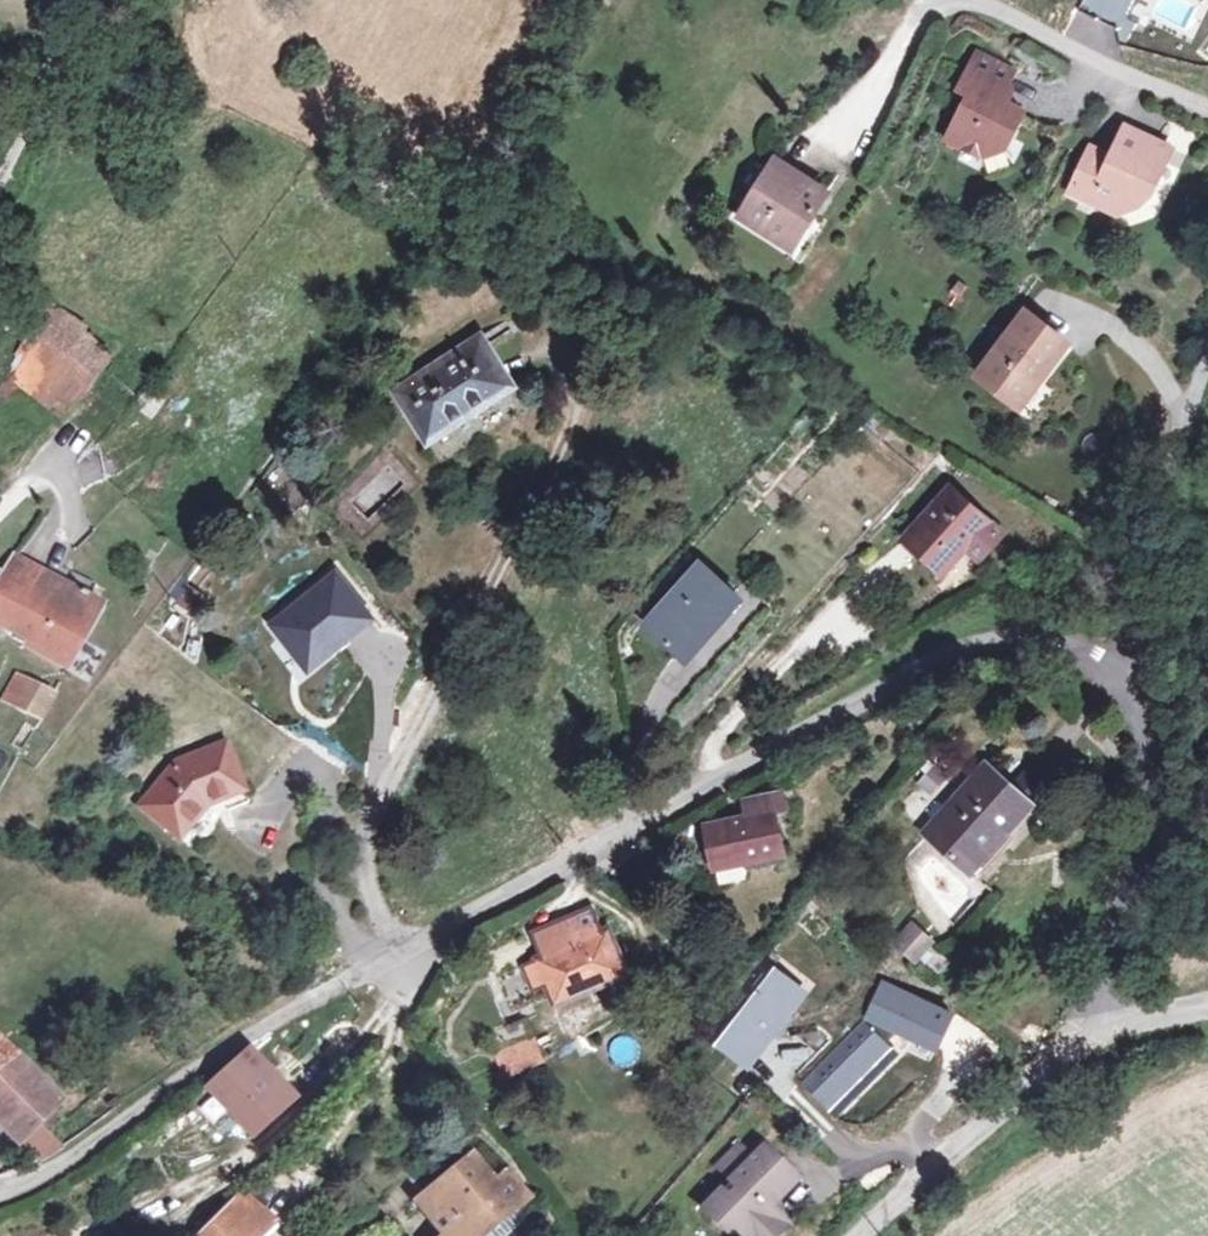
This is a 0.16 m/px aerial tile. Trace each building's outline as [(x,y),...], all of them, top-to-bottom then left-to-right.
[(1015,69),(977,51),(958,89),(968,94),(947,137),(982,155),(996,150),(1005,132),(1012,135),(1024,110),(1001,98),(1015,69)] [(1173,146),(1125,124),(1112,153),(1109,160),(1088,151),(1070,190),(1118,212),(1141,203),(1148,188),(1153,190),(1173,146)] [(1112,153),(1092,143),(1088,151),(1109,160),(1112,153)] [(826,191),(776,158),(739,214),(783,241),(798,217),(805,223),(826,191)] [(790,245),(805,223),(798,217),(783,241),(790,245)] [(84,329),(49,303),(3,367),(63,412),(106,354),(80,334),(84,329)] [(979,374),(1018,401),(1039,374),(1042,377),(1069,342),(1027,312),(979,374)] [(423,444),(508,385),(470,329),(384,388),(423,444)] [(1021,404),(1042,377),(1039,374),(1018,401),(1021,404)] [(135,409),(156,420),(168,399),(148,387),(135,409)] [(960,541),(985,514),(952,484),(903,537),(940,570),(958,550),(955,547),(960,541)] [(1002,530),(985,514),(960,541),(978,557),(1002,530)] [(0,563),(0,568),(28,585),(36,571),(6,553),(0,563)] [(677,652),(733,590),(701,562),(645,624),(677,652)] [(60,662),(94,604),(81,596),(84,592),(59,578),(55,583),(36,571),(28,585),(0,568),(0,626),(60,662)] [(334,575),(274,626),(314,674),(374,623),(334,575)] [(45,692),(8,670),(0,683),(0,699),(31,717),(45,692)] [(172,764),(137,807),(176,838),(198,811),(193,807),(198,801),(203,805),(219,798),(224,810),(245,802),(241,789),(221,743),(172,764)] [(2,780),(14,760),(0,752),(0,779),(2,780)] [(1026,804),(983,764),(922,832),(966,872),(1026,804)] [(920,780),(930,797),(951,784),(941,768),(920,780)] [(712,872),(741,864),(781,854),(770,813),(782,810),(777,791),(739,803),(743,820),(701,832),(712,872)] [(203,805),(198,801),(193,807),(198,811),(203,805)] [(745,879),(741,864),(712,872),(698,875),(702,890),(745,879)] [(578,982),(583,992),(622,975),(604,931),(599,934),(590,912),(548,929),(557,951),(540,959),(525,966),(536,989),(541,998),(578,982)] [(906,925),(891,941),(913,961),(927,944),(906,925)] [(557,951),(548,929),(531,937),(540,959),(557,951)] [(536,989),(525,966),(510,972),(521,996),(536,989)] [(713,1046),(748,1072),(809,993),(775,966),(713,1046)] [(862,1020),(800,1083),(836,1120),(907,1051),(932,1062),(955,1012),(881,981),(862,1020)] [(578,982),(541,998),(545,1008),(583,992),(578,982)] [(525,1044),(516,1024),(481,1040),(490,1060),(525,1044)] [(16,1144),(21,1140),(33,1154),(53,1142),(37,1125),(62,1101),(0,1036),(0,1127),(16,1144)] [(286,1103),(245,1052),(216,1074),(230,1090),(218,1102),(228,1113),(240,1127),(248,1137),(286,1103)] [(203,1084),(218,1102),(230,1090),(216,1074),(203,1084)] [(240,1127),(228,1113),(209,1131),(222,1145),(240,1127)] [(744,1235),(757,1235),(778,1215),(768,1206),(762,1200),(789,1172),(772,1156),(760,1145),(749,1157),(736,1144),(715,1165),(729,1178),(701,1207),(725,1229),(731,1222),(744,1235)] [(500,1173),(489,1182),(464,1155),(418,1200),(449,1235),(485,1235),(520,1199),(500,1173)] [(795,1178),(789,1172),(762,1200),(768,1206),(795,1178)] [(203,1235),(261,1235),(275,1223),(245,1193),(203,1235)] [(778,1215),(757,1235),(769,1235),(783,1220),(778,1215)]
